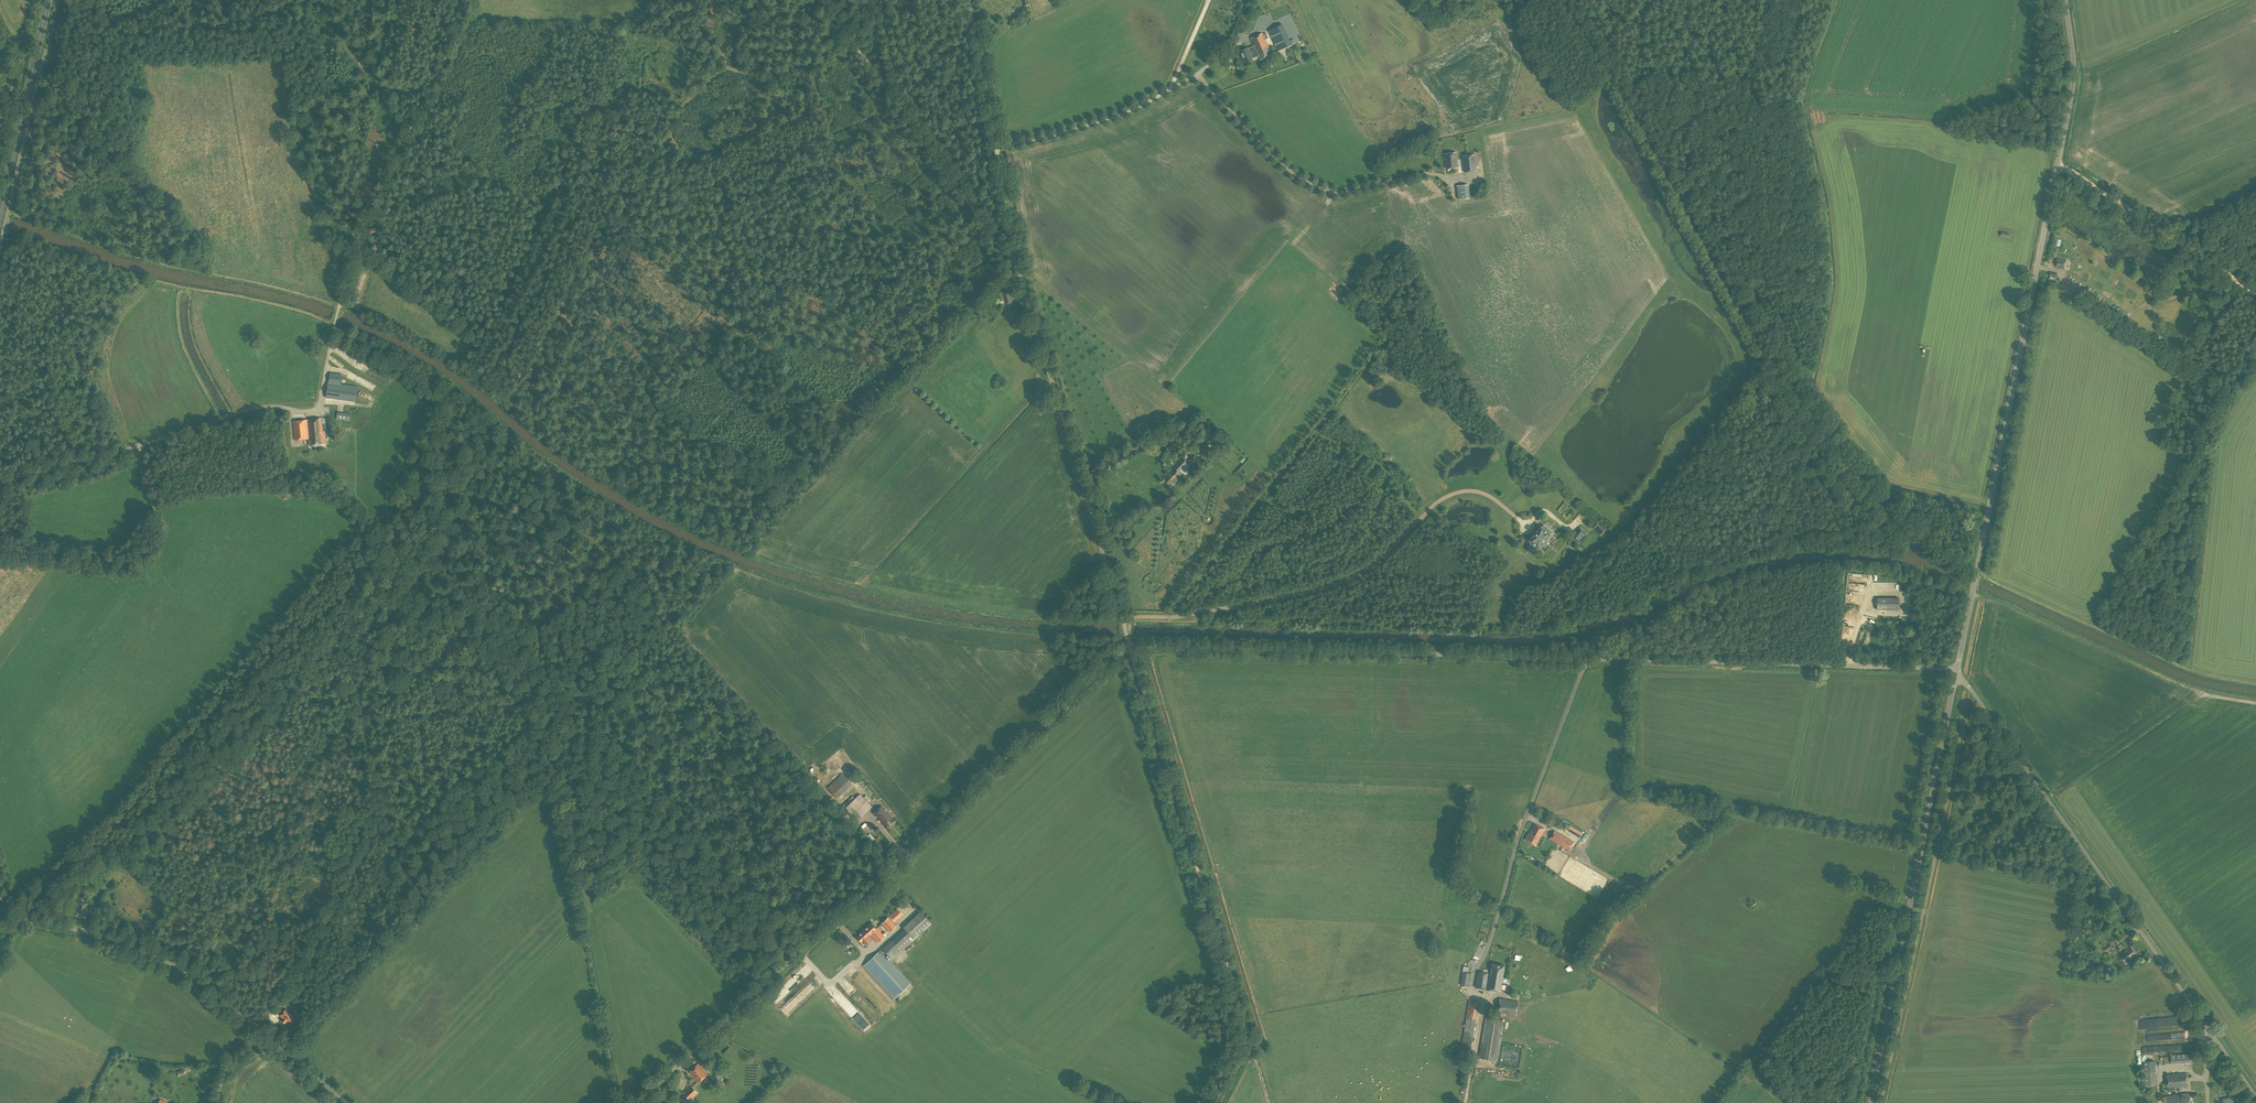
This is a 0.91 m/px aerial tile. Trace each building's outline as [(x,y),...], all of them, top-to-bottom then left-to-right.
[(1278,51),(1292,45),(1282,24),(1269,30),(1278,51)] [(1268,38),(1266,33),(1263,34),(1263,33),(1251,38),(1254,46),(1248,48),(1248,47),(1239,51),(1245,64),(1253,60),(1252,59),(1257,57),(1258,56),(1260,60),(1272,55),(1272,54),(1273,54),(1270,48),(1269,48),(1265,39),(1268,38)] [(1445,154),(1447,169),(1458,167),(1456,152),(1445,154)] [(1464,172),(1477,171),(1475,154),(1462,156),(1464,172)] [(1458,199),(1470,198),(1469,184),(1457,186),(1458,199)] [(2064,269),(2066,260),(2057,258),(2056,267),(2064,269)] [(1001,292),(996,293),(999,301),(1003,299),(1005,304),(1013,302),(1009,289),(1001,292)] [(342,385),(343,375),(331,374),(330,383),(329,383),(327,400),(356,405),(359,388),(342,385)] [(350,420),(351,413),(344,413),(337,412),(337,419),(350,420)] [(309,440),(310,445),(325,444),(324,432),(323,432),(321,418),(308,420),(310,440),(309,440)] [(295,440),(309,439),(307,420),(293,421),(295,440)] [(1205,459),(1213,451),(1205,443),(1197,451),(1205,459)] [(1199,459),(1195,455),(1191,460),(1198,466),(1205,459),(1202,456),(1199,459)] [(1164,479),(1170,485),(1172,487),(1175,483),(1173,482),(1181,474),(1178,471),(1188,461),(1184,458),(1164,479)] [(1552,532),(1544,525),(1542,526),(1541,525),(1536,531),(1537,532),(1534,535),(1533,535),(1528,541),(1532,543),(1531,544),(1535,548),(1536,547),(1539,549),(1543,544),(1544,545),(1548,540),(1547,539),(1552,534),(1551,534),(1552,532)] [(1579,544),(1588,534),(1581,528),(1572,538),(1579,544)] [(1618,532),(1614,529),(1609,534),(1613,538),(1618,532)] [(1899,609),(1899,598),(1877,598),(1877,609),(1899,609)] [(837,798),(853,784),(842,774),(827,788),(837,798)] [(872,806),(860,794),(854,799),(852,797),(843,805),(845,807),(845,808),(857,821),(872,806)] [(877,809),(888,822),(893,818),(882,805),(877,809)] [(884,826),(888,822),(877,809),(873,813),(884,826)] [(1536,846),(1545,829),(1535,824),(1530,833),(1529,833),(1525,840),(1536,846)] [(1568,849),(1573,841),(1555,831),(1551,839),(1568,849)] [(1754,900),(1749,904),(1752,908),(1757,904),(1754,900)] [(85,918),(86,913),(88,904),(77,901),(75,910),(74,915),(85,918)] [(897,908),(889,915),(894,920),(902,914),(897,908)] [(893,959),(931,924),(923,915),(920,911),(903,928),(906,931),(893,942),(892,940),(880,951),(863,966),(893,999),(910,983),(886,957),(888,955),(893,959)] [(889,932),(896,926),(888,917),(881,923),(889,932)] [(1509,917),(1506,923),(1512,925),(1515,920),(1509,917)] [(874,924),(873,923),(872,923),(871,923),(870,923),(864,929),(865,929),(856,937),(861,942),(862,942),(866,946),(872,940),(868,936),(870,934),(878,943),(885,937),(883,934),(885,932),(879,926),(878,928),(877,927),(876,929),(873,926),(874,926),(874,924)] [(1536,937),(1532,941),(1536,945),(1540,941),(1536,937)] [(2110,944),(2106,947),(2104,949),(2106,952),(2110,949),(2112,953),(2117,950),(2114,946),(2113,947),(2110,944)] [(2131,961),(2137,955),(2131,947),(2119,955),(2125,964),(2130,960),(2131,961)] [(1555,950),(1552,955),(1558,958),(1561,953),(1555,950)] [(1570,961),(1565,967),(1569,970),(1574,964),(1570,961)] [(1490,972),(1490,973),(1478,971),(1475,987),(1501,992),(1504,977),(1503,977),(1505,966),(1492,964),(1491,972),(1490,972)] [(1470,986),(1472,973),(1462,972),(1460,985),(1470,986)] [(846,986),(847,987),(846,988),(855,997),(858,993),(849,984),(846,986)] [(804,991),(793,1001),(798,1007),(808,998),(805,995),(806,993),(804,991)] [(1516,1015),(1519,1001),(1500,998),(1498,1012),(1516,1015)] [(1478,1002),(1469,1000),(1466,1018),(1461,1051),(1470,1052),(1476,1019),(1478,1002)] [(296,1016),(294,1006),(294,1005),(283,1005),(287,1009),(287,1010),(286,1009),(280,1015),(283,1018),(281,1020),(286,1023),(287,1021),(290,1024),(295,1018),(294,1016),(295,1015),(296,1016)] [(1497,1061),(1504,1020),(1486,1017),(1479,1057),(1497,1061)] [(2164,1064),(2172,1063),(2192,1062),(2191,1054),(2171,1055),(2171,1056),(2164,1057),(2164,1064)] [(2145,1085),(2146,1087),(2152,1086),(2151,1085),(2157,1085),(2157,1081),(2156,1065),(2156,1060),(2143,1061),(2144,1069),(2144,1080),(2142,1081),(2142,1086),(2145,1085)] [(698,1083),(708,1074),(698,1063),(688,1072),(698,1083)] [(2168,1088),(2188,1087),(2187,1073),(2167,1075),(2168,1088)] [(689,1100),(698,1092),(691,1086),(683,1093),(689,1100)] [(2238,1100),(2237,1092),(2220,1095),(2222,1102),(2226,1102),(2238,1100)] [(2190,1094),(2182,1094),(2182,1095),(2166,1096),(2167,1102),(2191,1102),(2190,1094)] [(684,1101),(678,1095),(670,1102),(671,1102),(681,1102),(684,1101)]
